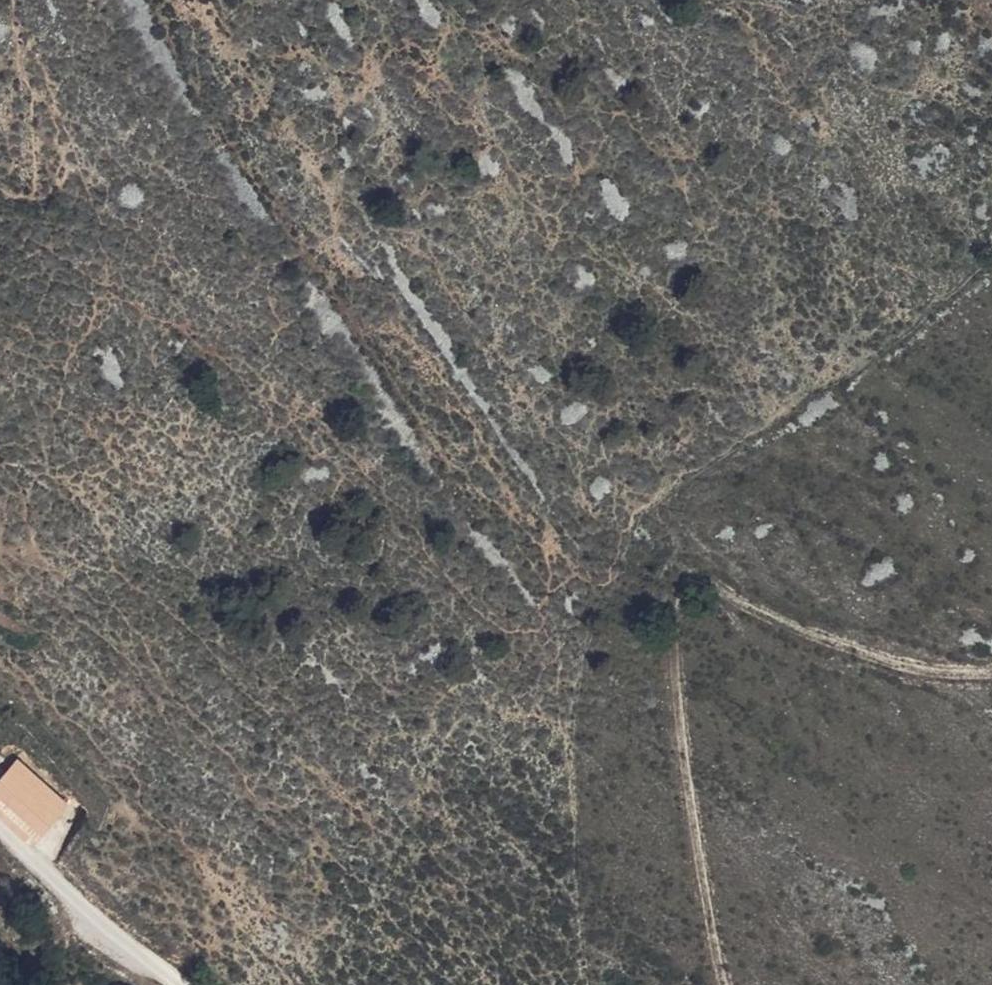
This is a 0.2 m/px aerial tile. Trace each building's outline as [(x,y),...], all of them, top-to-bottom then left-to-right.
[(18,757),(0,781),(0,812),(37,842),(71,801),(18,757)]
